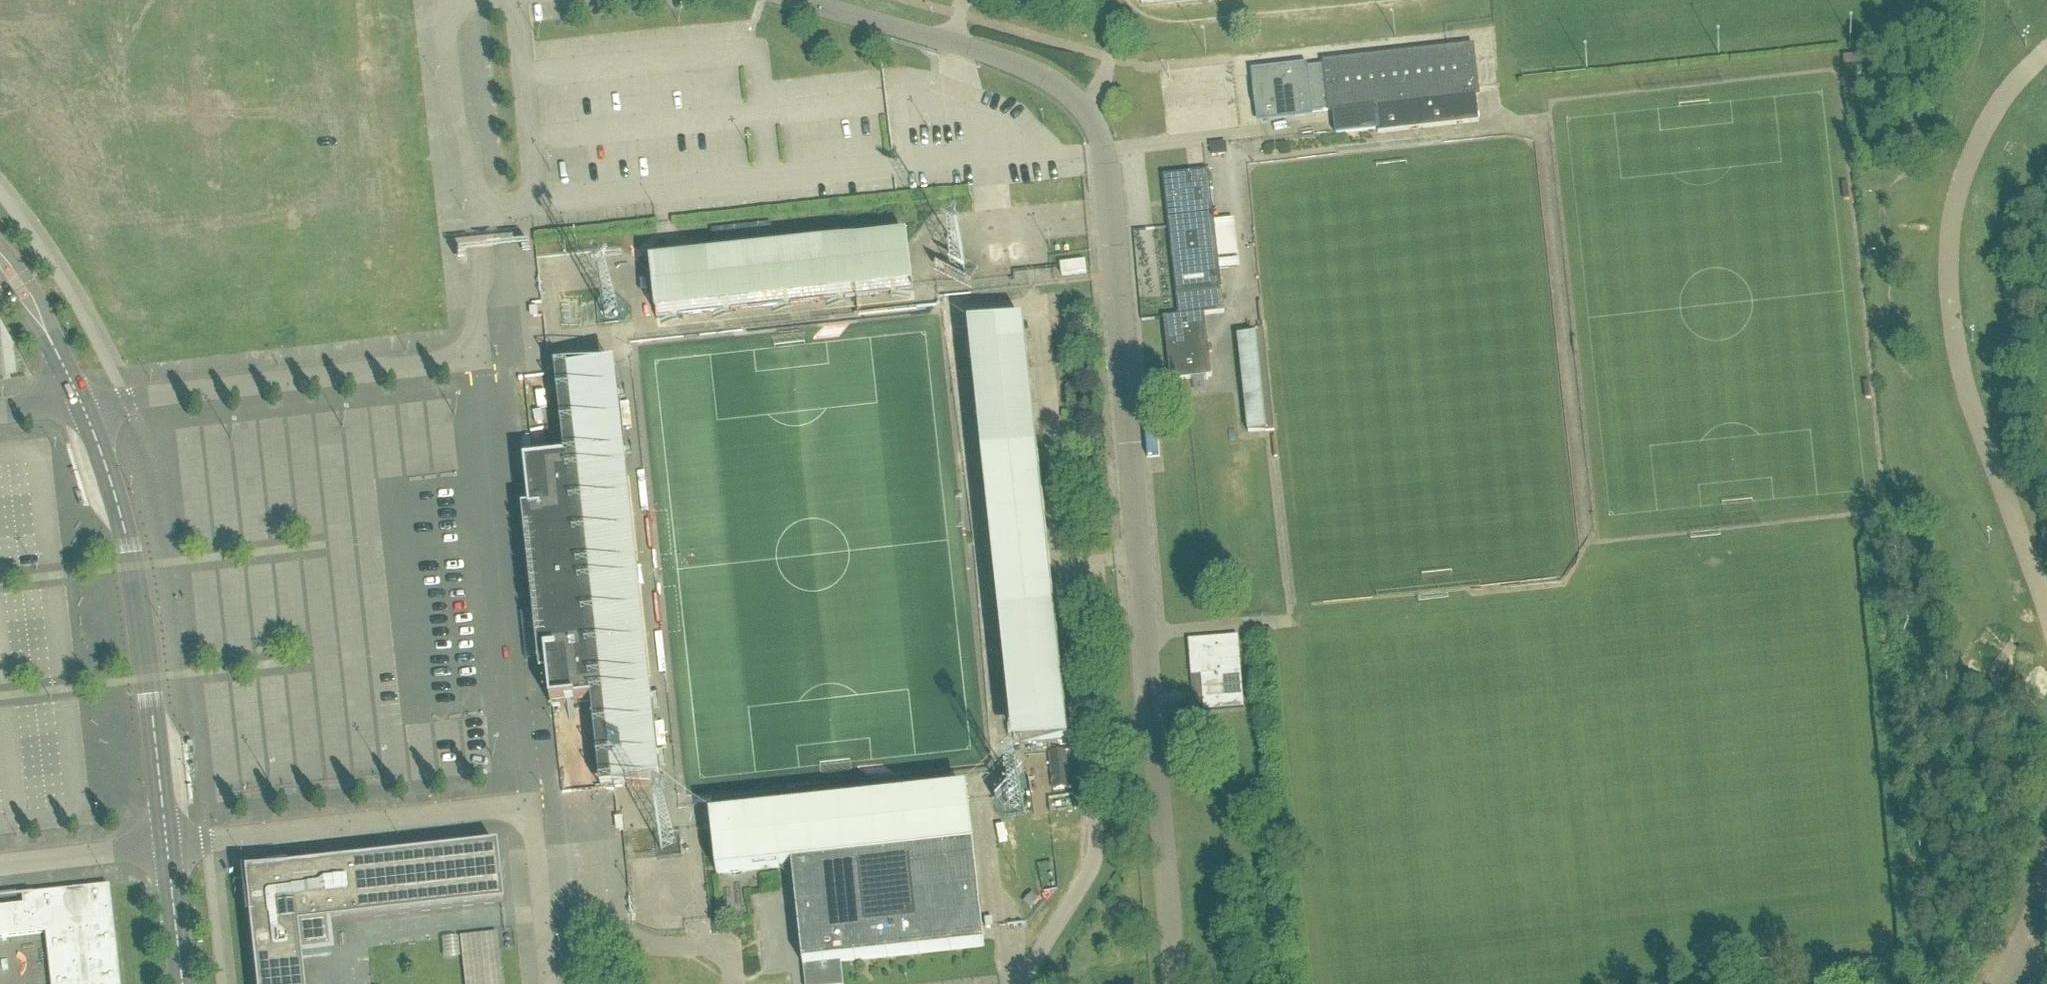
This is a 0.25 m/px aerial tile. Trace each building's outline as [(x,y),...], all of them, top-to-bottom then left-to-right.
[(1480,122),(1471,49),(1327,66),(1327,67),(1333,66),(1334,73),(1313,76),(1312,68),(1256,74),(1256,82),(1258,102),(1259,102),(1261,120),(1267,119),(1335,111),(1337,135),(1378,130),(1379,134),(1480,122)] [(1211,149),(1212,149),(1212,159),(1225,157),(1224,148),(1224,147),(1211,149)] [(1209,173),(1163,178),(1179,318),(1164,320),(1171,383),(1212,378),(1205,316),(1225,314),(1209,173)] [(908,242),(648,268),(655,329),(916,301),(908,242)] [(1061,266),(1062,277),(1087,275),(1085,263),(1061,266)] [(1071,751),(1026,330),(968,335),(1007,671),(1007,676),(1013,757),(1071,751)] [(1246,335),(1252,432),(1273,431),(1266,334),(1246,335)] [(618,373),(552,381),(587,676),(602,801),(659,797),(618,373)] [(1158,433),(1145,435),(1147,459),(1160,458),(1158,433)] [(1244,709),(1238,638),(1189,642),(1192,677),(1202,677),(1205,712),(1244,709)] [(834,810),(808,812),(809,823),(970,806),(969,795),(952,797),(946,798),(900,802),(894,803),(840,809),(834,810)] [(1014,810),(1023,803),(1020,800),(1012,807),(1014,810)] [(776,816),(781,858),(782,869),(793,868),(804,968),(805,983),(844,983),(842,964),(867,961),(985,948),(983,930),(970,806),(809,823),(808,812),(786,815),(780,815),(776,816)] [(728,821),(711,823),(713,838),(716,865),(716,867),(717,871),(717,876),(740,873),(745,873),(781,869),(782,869),(781,858),(776,816),(734,820),(728,821)] [(662,842),(672,846),(674,843),(664,838),(662,842)] [(242,875),(247,919),(254,983),(302,983),(299,958),(328,954),(325,925),(501,905),(499,886),(498,877),(494,846),(286,869),(286,870),(242,875)] [(108,888),(21,898),(23,907),(0,910),(0,939),(45,934),(51,983),(119,983),(108,888)] [(498,952),(496,934),(460,938),(465,983),(502,983),(498,952)] [(601,973),(602,983),(616,983),(615,971),(601,973)]
